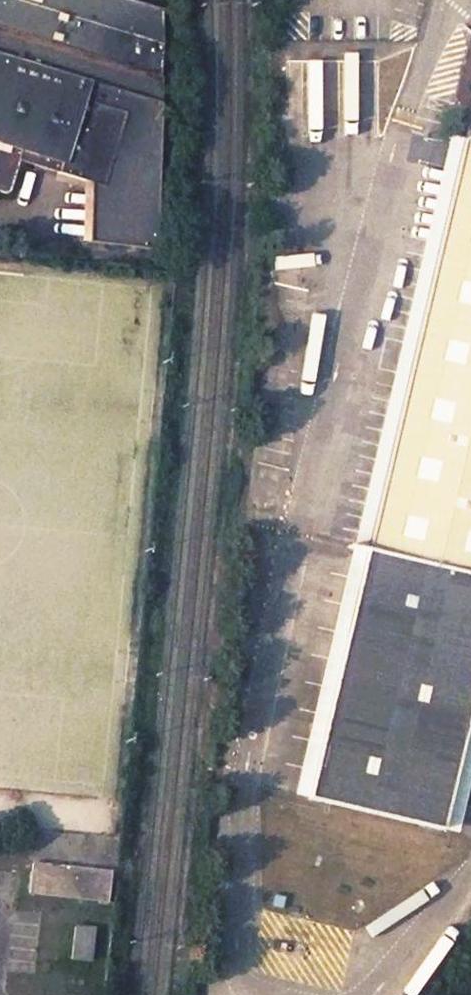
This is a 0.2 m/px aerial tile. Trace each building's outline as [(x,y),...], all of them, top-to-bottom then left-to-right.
[(11,192),(14,191),(15,188),(24,153),(67,164),(64,173),(107,186),(129,113),(86,102),(90,80),(0,54),(0,189),(11,192)] [(367,549),(363,548),(329,689),(469,721),(470,710),(470,141),(462,140),(367,549)] [(108,863),(30,854),(27,886),(105,893),(108,863)] [(96,919),(76,917),(71,951),(92,953),(96,919)]
